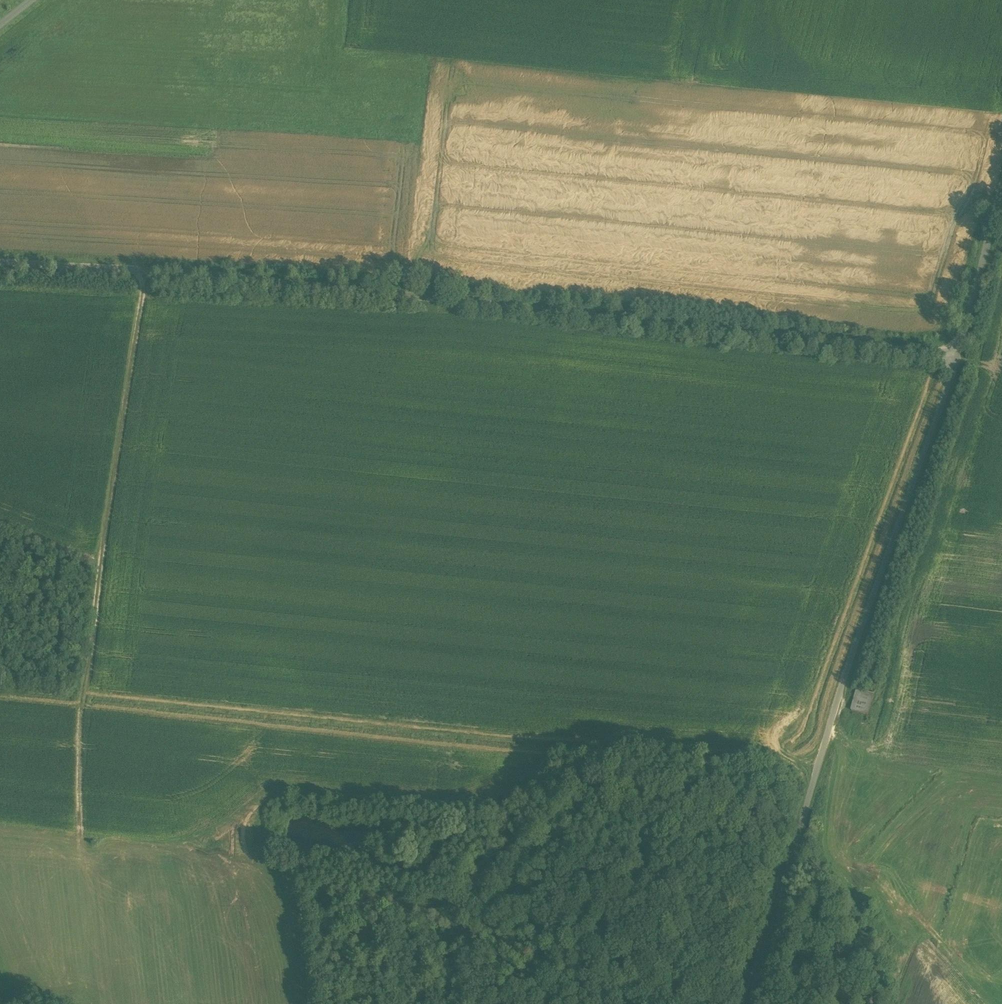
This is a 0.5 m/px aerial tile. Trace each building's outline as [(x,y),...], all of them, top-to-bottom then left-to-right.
[(874,694),(857,690),(851,711),(868,715),(874,694)]
